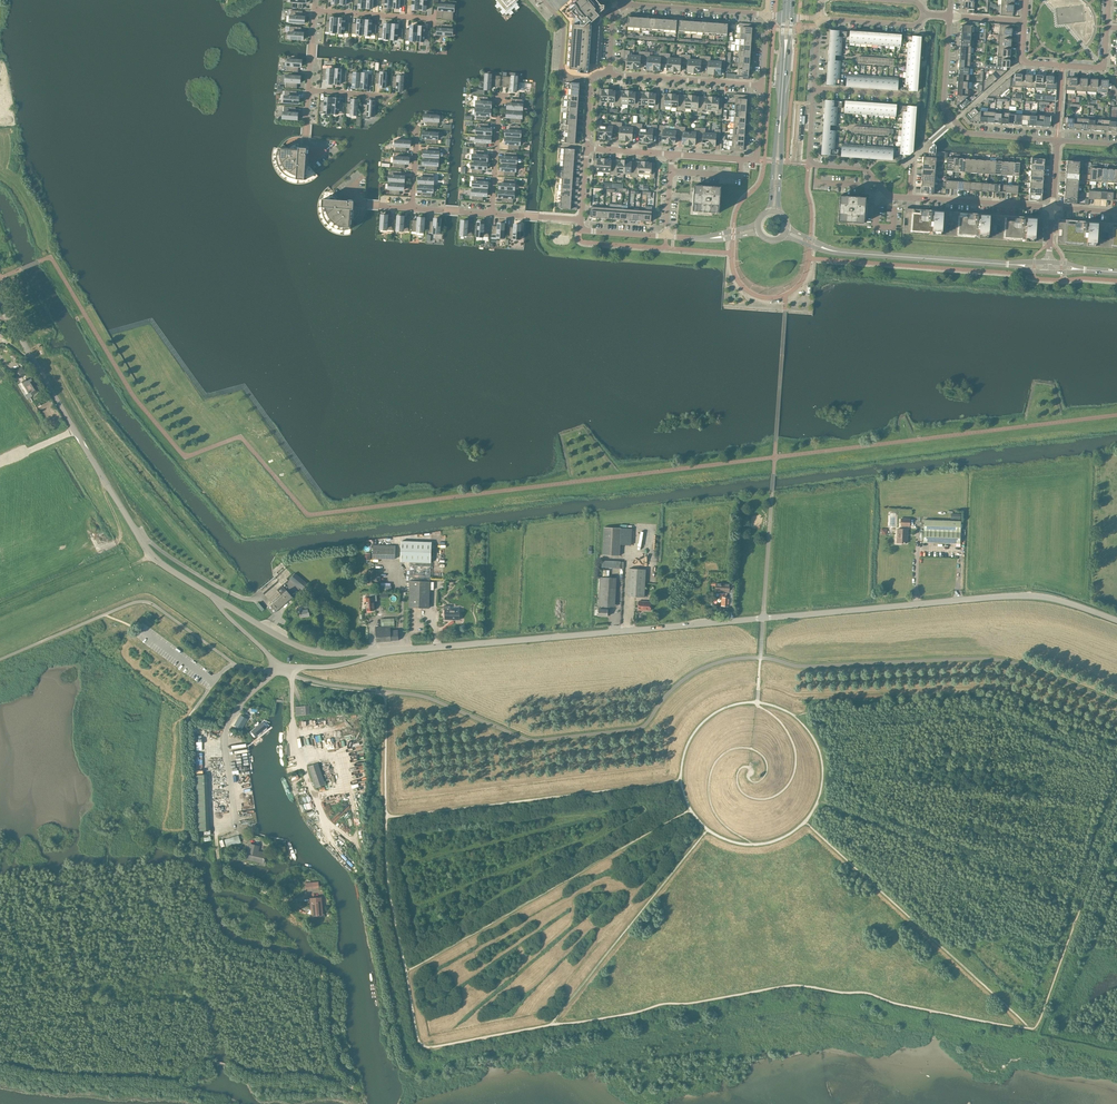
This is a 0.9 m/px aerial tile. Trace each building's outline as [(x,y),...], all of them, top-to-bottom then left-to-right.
[(306,0),(291,0),(291,2),(291,8),(303,8),(303,3),(306,3),(306,0)] [(366,7),(367,7),(367,8),(372,9),(373,5),(378,5),(378,0),(366,0),(366,7)] [(392,7),(394,7),(394,8),(399,8),(399,5),(404,5),(405,0),(393,0),(392,7)] [(420,0),(408,0),(407,5),(412,6),(412,9),(417,10),(418,8),(419,8),(420,0)] [(419,8),(420,9),(420,10),(426,10),(426,6),(431,7),(432,0),(420,0),(419,8)] [(517,0),(497,0),(499,2),(497,3),(498,3),(507,13),(517,4),(515,2),(517,0)] [(578,70),(578,73),(588,73),(588,70),(589,71),(590,63),(597,64),(600,26),(598,25),(597,23),(598,22),(599,21),(599,19),(599,18),(599,17),(600,16),(599,14),(607,7),(608,7),(608,6),(602,0),(552,0),(573,24),(572,39),(570,69),(578,70)] [(974,13),(974,3),(963,2),(963,9),(968,9),(967,12),(967,13),(974,13)] [(442,20),(453,20),(453,11),(454,11),(454,6),(452,6),(453,4),(441,3),(441,5),(439,5),(439,10),(443,10),(442,20)] [(1013,16),(1014,5),(1001,4),(1000,15),(1013,16)] [(302,17),(302,11),(291,10),(290,16),(289,22),(304,23),(305,17),(302,17)] [(641,18),(635,17),(628,17),(628,27),(634,28),(640,28),(641,18)] [(337,31),(338,20),(337,20),(337,18),(331,18),(331,22),(326,21),(325,32),(330,32),(330,33),(335,33),(336,31),(337,31)] [(338,20),(337,31),(338,32),(338,34),(344,34),(344,33),(349,34),(350,23),(345,23),(345,19),(339,18),(339,20),(338,20)] [(653,19),(647,18),(641,18),(640,28),(646,28),(652,29),(653,19)] [(664,30),(665,19),(659,19),(653,19),(652,29),(658,29),(664,30)] [(677,20),(671,20),(665,19),(664,30),(670,30),(676,31),(677,20)] [(364,33),(365,21),(363,21),(363,20),(358,20),(357,23),(352,23),(352,34),(357,34),(357,35),(362,35),(362,33),(364,33)] [(365,21),(364,33),(365,33),(365,35),(370,36),(370,35),(376,36),(376,25),(371,24),(372,21),(366,20),(366,22),(365,21)] [(691,32),(692,21),(686,21),(679,20),(678,31),(685,31),(691,32)] [(704,22),(698,22),(692,21),(691,32),(697,32),(703,33),(704,22)] [(715,33),(715,23),(710,23),(704,22),(703,33),(709,33),(715,33)] [(961,32),(972,33),(973,22),(966,22),(967,22),(967,25),(962,25),(961,32)] [(728,24),(721,23),(715,23),(715,33),(721,34),(727,34),(728,24)] [(740,33),(752,34),(752,28),(751,28),(751,24),(739,23),(739,27),(740,27),(740,33)] [(390,37),(391,26),(390,26),(390,24),(384,24),(384,28),(379,27),(378,38),(383,38),(383,39),(389,39),(389,37),(390,37)] [(391,26),(390,37),(392,38),(391,40),(397,40),(397,39),(402,40),(403,29),(398,29),(398,25),(392,24),(392,26),(391,26)] [(452,30),(452,25),(442,24),(441,29),(438,29),(437,34),(438,34),(438,36),(450,37),(450,35),(452,35),(453,30),(452,30)] [(1012,36),(1012,25),(1000,24),(999,35),(1012,36)] [(301,33),(301,27),(290,26),(289,32),(288,39),(303,40),(304,33),(301,33)] [(417,39),(418,28),(416,27),(416,26),(411,26),(411,29),(406,29),(405,40),(410,40),(410,41),(415,41),(415,39),(417,39)] [(418,28),(417,39),(418,39),(418,41),(424,42),(424,41),(429,42),(429,31),(424,30),(425,27),(419,26),(419,28),(418,28)] [(1011,46),(1012,36),(999,35),(998,45),(1011,46)] [(1010,57),(1011,46),(998,45),(997,56),(1010,57)] [(841,56),(842,49),(829,48),(829,49),(829,57),(835,58),(835,55),(841,55),(841,56)] [(633,69),(634,56),(629,55),(630,51),(624,50),(623,58),(627,58),(627,68),(630,68),(630,69),(633,69)] [(644,60),(644,52),(639,51),(639,56),(634,56),(633,69),(636,69),(636,68),(639,69),(640,59),(644,60)] [(653,70),(654,56),(650,55),(650,52),(644,52),(644,60),(647,60),(647,69),(650,69),(650,70),(653,70)] [(664,61),(665,53),(659,53),(659,56),(654,56),(653,70),(656,70),(660,70),(660,61),(664,61)] [(673,72),(674,57),(670,57),(670,54),(665,53),(664,61),(668,61),(667,70),(671,71),(673,72)] [(684,63),(685,55),(679,54),(679,57),(674,57),(673,72),(676,72),(676,71),(680,71),(681,62),(684,63)] [(694,73),(695,59),(690,58),(690,55),(685,55),(684,63),(688,63),(687,72),(691,72),(691,73),(694,73)] [(704,64),(705,56),(699,56),(699,59),(695,59),(694,73),(696,73),(697,73),(700,73),(701,64),(704,64)] [(714,75),(715,61),(710,61),(710,56),(705,56),(704,64),(708,64),(707,73),(711,74),(714,75)] [(1009,68),(1010,57),(997,56),(996,67),(1009,67),(1009,68)] [(715,61),(714,75),(717,75),(717,74),(720,74),(721,65),(725,65),(725,58),(720,57),(719,62),(715,61)] [(840,67),(841,60),(841,61),(835,61),(835,58),(829,57),(828,66),(827,66),(828,66),(840,67)] [(301,67),(302,60),(287,59),(286,66),(287,66),(286,71),(298,72),(298,66),(301,67)] [(333,83),(334,71),(333,71),(333,69),(327,68),(327,69),(322,69),(322,79),(327,80),(326,83),(332,84),(332,83),(333,83)] [(334,71),(333,83),(335,83),(335,84),(340,84),(340,81),(345,81),(346,70),(341,70),(341,69),(336,69),(336,71),(334,71)] [(749,76),(749,70),(737,69),(737,75),(735,75),(735,79),(747,80),(747,76),(749,76)] [(1007,71),(996,70),(984,80),(983,91),(1007,71)] [(360,87),(361,75),(359,75),(359,73),(354,72),(354,73),(349,73),(348,83),(353,84),(353,88),(358,88),(358,87),(360,87)] [(386,74),(386,73),(381,72),(381,73),(376,72),(375,83),(380,84),(380,87),(385,88),(385,86),(387,86),(388,75),(386,74)] [(361,75),(360,87),(361,87),(361,88),(367,89),(367,85),(372,85),(373,74),(368,74),(368,73),(362,73),(362,75),(361,75)] [(500,87),(500,76),(491,75),(486,74),(486,76),(484,76),(483,88),(485,88),(485,89),(490,90),(490,86),(500,87)] [(1024,87),(1025,74),(1015,74),(1014,86),(1024,87)] [(1035,88),(1036,75),(1025,74),(1024,87),(1035,88)] [(300,83),(301,76),(285,75),(285,82),(286,82),(285,88),(297,88),(297,83),(300,83)] [(1045,89),(1046,76),(1036,75),(1035,88),(1045,89)] [(403,78),(403,76),(398,76),(393,76),(392,87),(397,87),(397,91),(402,91),(402,90),(404,90),(405,78),(403,78)] [(517,78),(517,76),(512,76),(512,77),(502,76),(502,87),(511,87),(511,91),(516,91),(516,90),(518,90),(519,78),(517,78)] [(998,97),(1010,86),(1011,76),(987,96),(988,96),(998,97)] [(1056,89),(1057,77),(1046,76),(1045,89),(1056,89)] [(1076,91),(1077,78),(1066,77),(1065,90),(1076,91)] [(1086,92),(1087,79),(1077,78),(1076,91),(1086,92)] [(1097,92),(1098,79),(1087,79),(1086,92),(1097,92)] [(1098,79),(1097,92),(1108,93),(1108,81),(1109,81),(1109,80),(1098,79)] [(608,102),(609,90),(605,89),(605,90),(602,90),(602,91),(598,90),(597,105),(601,105),(602,101),(608,102)] [(296,97),(297,91),(285,90),(285,96),(284,96),(283,102),(299,103),(299,97),(296,97)] [(618,106),(619,92),(615,91),(612,91),(612,90),(609,90),(608,102),(614,102),(614,106),(618,106)] [(628,105),(629,91),(625,91),(625,92),(622,92),(619,92),(618,106),(622,106),(622,104),(628,105)] [(638,108),(639,93),(635,93),(632,92),(632,91),(629,91),(628,105),(634,105),(634,107),(638,108)] [(648,105),(649,92),(646,92),(646,93),(642,93),(639,93),(638,108),(642,108),(642,104),(648,105)] [(649,92),(648,105),(654,105),(654,109),(658,109),(659,95),(656,94),(653,94),(653,93),(649,92)] [(671,108),(672,94),(668,94),(668,95),(665,95),(661,95),(660,109),(665,109),(665,106),(671,106),(671,108)] [(681,111),(682,96),(678,96),(675,95),(675,94),(672,94),(671,108),(677,108),(677,110),(681,111)] [(735,104),(747,105),(747,99),(746,99),(746,95),(734,94),(733,98),(735,99),(735,104)] [(691,109),(692,96),(689,95),(688,96),(685,96),(685,97),(682,96),(681,111),(685,111),(685,109),(691,109)] [(968,96),(957,95),(956,107),(959,104),(963,108),(962,109),(963,109),(970,102),(966,98),(968,96)] [(478,108),(489,109),(490,108),(491,108),(491,102),(488,102),(488,97),(477,96),(477,101),(476,101),(476,107),(478,107),(478,108)] [(701,112),(702,98),(699,97),(695,97),(696,96),(692,96),(691,109),(697,110),(697,112),(701,112)] [(711,111),(712,97),(709,97),(709,98),(706,98),(702,98),(701,112),(705,112),(705,110),(711,111)] [(712,97),(711,111),(717,111),(717,113),(721,114),(722,99),(719,99),(716,98),(716,97),(712,97)] [(331,111),(332,100),(331,99),(331,98),(325,98),(325,102),(320,101),(319,112),(324,112),(324,113),(330,113),(330,111),(331,111)] [(332,100),(331,111),(333,112),(333,114),(338,114),(338,113),(343,114),(344,103),(339,102),(339,99),(334,98),(334,100),(332,100)] [(509,110),(520,111),(521,110),(523,110),(523,104),(522,104),(523,99),(512,99),(511,104),(508,103),(507,109),(509,109),(509,110)] [(358,113),(359,101),(357,101),(357,100),(352,100),(352,103),(347,103),(346,114),(351,114),(351,115),(356,115),(357,113),(358,113)] [(375,115),(376,103),(374,103),(374,101),(369,101),(368,105),(363,104),(363,115),(368,115),(368,116),(373,116),(373,114),(375,115)] [(295,113),(295,107),(284,106),(284,112),(283,112),(282,119),(297,120),(298,113),(295,113)] [(975,107),(967,114),(968,114),(971,118),(968,121),(974,121),(980,122),(981,111),(980,110),(978,112),(975,108),(975,107)] [(489,110),(489,109),(478,108),(477,110),(475,109),(475,115),(476,115),(475,120),(486,121),(487,116),(490,116),(491,110),(489,110)] [(520,113),(520,111),(509,110),(508,112),(507,112),(507,117),(510,117),(510,122),(521,123),(521,118),(522,118),(522,113),(520,113)] [(1029,125),(1029,126),(1029,125),(1036,126),(1037,115),(1037,112),(1030,111),(1030,114),(1029,125)] [(438,116),(438,114),(426,114),(426,115),(424,115),(424,121),(428,121),(427,126),(438,127),(438,122),(439,122),(440,116),(438,116)] [(1043,126),(1043,127),(1043,126),(1050,127),(1050,122),(1053,122),(1053,123),(1054,123),(1054,116),(1044,115),(1043,126)] [(1073,129),(1074,118),(1063,117),(1063,123),(1063,124),(1063,123),(1066,123),(1066,128),(1073,128),(1073,129)] [(837,119),(824,118),(824,127),(830,128),(830,125),(836,125),(836,126),(837,119)] [(605,139),(606,126),(601,125),(602,121),(596,120),(596,128),(599,129),(599,138),(602,138),(602,139),(605,139)] [(616,130),(617,122),(611,122),(611,126),(606,126),(605,139),(608,139),(608,138),(612,139),(612,130),(616,130)] [(625,140),(626,126),(622,125),(622,122),(617,122),(616,130),(620,130),(619,139),(623,139),(622,140),(625,140)] [(478,135),(490,136),(490,134),(491,135),(492,129),(488,129),(488,124),(478,123),(477,128),(476,128),(476,133),(478,134),(478,135)] [(636,131),(637,123),(631,123),(631,126),(626,126),(625,140),(628,141),(628,140),(632,140),(633,131),(636,131)] [(646,142),(647,127),(646,127),(646,129),(642,128),(642,124),(637,123),(636,131),(640,132),(639,141),(643,141),(643,142),(646,142)] [(647,127),(646,142),(648,142),(649,141),(652,142),(653,132),(657,133),(657,125),(651,124),(651,128),(647,127)] [(507,137),(519,138),(519,136),(521,137),(521,131),(520,131),(521,126),(510,125),(510,130),(506,130),(506,136),(507,136),(507,137)] [(668,143),(669,130),(665,130),(665,125),(659,125),(659,133),(663,133),(662,142),(665,143),(668,143)] [(679,134),(680,126),(674,126),(674,131),(669,130),(668,143),(671,144),(671,143),(675,143),(675,134),(679,134)] [(688,145),(689,132),(685,131),(685,127),(680,126),(679,134),(683,135),(682,144),(686,144),(686,145),(688,145)] [(823,136),(835,137),(836,130),(836,131),(830,130),(830,128),(824,127),(823,136),(822,136),(823,136)] [(699,136),(700,128),(694,128),(694,132),(689,132),(688,145),(691,145),(691,144),(695,145),(696,135),(699,136)] [(709,146),(710,133),(705,133),(705,128),(700,128),(699,136),(703,136),(702,145),(706,145),(706,146),(709,146)] [(710,133),(709,146),(712,147),(712,146),(715,146),(716,137),(720,137),(720,129),(715,129),(714,133),(710,133)] [(436,133),(436,132),(425,131),(424,132),(423,132),(423,138),(426,138),(426,143),(437,144),(437,139),(438,139),(438,133),(436,133)] [(490,137),(490,136),(478,135),(478,136),(476,136),(475,142),(476,142),(476,147),(486,148),(487,143),(491,143),(491,137),(490,137)] [(518,139),(519,138),(507,137),(507,138),(505,138),(505,144),(509,144),(508,149),(519,150),(519,145),(520,145),(520,139),(518,139)] [(409,141),(409,140),(397,139),(397,141),(395,140),(395,146),(396,146),(395,151),(406,152),(406,147),(410,147),(410,142),(409,141)] [(744,147),(744,141),(732,140),(732,146),(730,146),(730,151),(742,151),(742,147),(744,147)] [(929,152),(929,157),(935,157),(936,151),(937,151),(937,147),(936,147),(936,146),(934,144),(929,148),(928,151),(929,152)] [(425,158),(437,159),(437,157),(439,158),(439,152),(438,152),(439,147),(428,146),(428,151),(424,151),(424,156),(425,156),(425,158)] [(308,148),(307,148),(307,150),(300,149),(300,148),(299,147),(299,149),(280,148),(279,148),(281,149),(281,156),(277,155),(277,158),(278,161),(278,163),(279,166),(281,164),(285,169),(282,171),(283,171),(285,169),(289,174),(287,175),(288,176),(290,177),(292,178),(295,178),(296,178),(296,179),(296,178),(297,179),(298,179),(298,176),(305,177),(305,180),(308,148)] [(913,149),(901,148),(900,154),(904,154),(906,157),(913,152),(913,149)] [(474,161),(486,162),(486,161),(487,161),(487,155),(484,155),(484,150),(473,149),(473,154),(472,154),(472,160),(474,160),(474,161)] [(503,163),(514,164),(514,163),(516,163),(517,158),(516,157),(517,152),(506,152),(505,157),(502,156),(501,162),(503,162),(503,163)] [(408,158),(408,156),(396,156),(396,157),(394,157),(394,163),(394,168),(405,168),(405,163),(409,164),(409,158),(408,158)] [(1031,164),(1044,165),(1044,159),(1037,158),(1037,157),(1031,157),(1031,158),(1031,162),(1031,164)] [(437,160),(437,159),(425,158),(425,159),(424,159),(423,165),(427,165),(426,170),(437,171),(437,166),(438,166),(439,160),(437,160)] [(604,173),(605,159),(601,159),(601,160),(598,159),(598,160),(594,160),(593,174),(597,174),(598,172),(604,173)] [(614,175),(615,161),(611,161),(611,160),(608,160),(608,159),(605,159),(604,173),(610,173),(610,175),(614,175)] [(624,174),(625,160),(621,160),(621,161),(618,161),(615,161),(614,175),(618,176),(618,174),(624,174)] [(634,177),(635,162),(631,162),(628,162),(628,161),(625,160),(624,174),(630,174),(630,177),(634,177)] [(486,164),(486,162),(474,161),(474,163),(472,163),(471,168),(472,168),(472,173),(482,174),(483,169),(486,169),(487,164),(486,164)] [(644,174),(645,162),(642,161),(642,163),(638,162),(638,163),(635,162),(634,177),(638,177),(638,174),(644,174)] [(645,162),(644,174),(650,175),(650,178),(654,178),(655,164),(652,164),(652,163),(648,163),(649,162),(645,162)] [(514,166),(514,164),(503,163),(502,165),(501,165),(501,170),(504,171),(504,176),(515,176),(515,171),(516,171),(516,166),(514,166)] [(391,182),(403,183),(403,182),(404,182),(404,176),(401,176),(401,171),(390,170),(390,175),(389,175),(389,181),(391,181),(391,182)] [(420,184),(431,185),(432,184),(434,184),(434,178),(433,178),(434,173),(423,173),(423,178),(419,177),(418,183),(420,183),(420,184)] [(474,188),(486,189),(486,188),(487,188),(488,182),(484,182),(484,177),(474,176),(473,181),(472,187),(474,187),(474,188)] [(501,190),(512,191),(513,190),(515,190),(515,184),(514,184),(515,179),(504,178),(504,183),(500,183),(499,189),(501,189),(501,190)] [(403,184),(403,183),(391,182),(391,184),(389,183),(388,189),(389,189),(389,194),(399,195),(400,190),(403,190),(404,185),(403,184)] [(431,187),(431,185),(420,184),(419,186),(418,186),(418,191),(422,191),(421,196),(432,197),(432,192),(433,192),(433,187),(431,187)] [(719,213),(721,187),(695,185),(694,198),(693,211),(712,212),(719,213)] [(486,190),(486,189),(474,188),(474,190),(472,189),(472,195),(472,200),(483,201),(483,196),(487,196),(487,191),(486,190)] [(512,192),(512,191),(501,190),(501,191),(499,191),(499,197),(503,197),(502,202),(513,203),(513,198),(514,198),(514,192),(512,192)] [(864,223),(864,220),(866,197),(840,195),(838,221),(864,223)] [(354,202),(355,201),(323,199),(326,200),(325,207),(322,206),(322,207),(323,207),(323,208),(323,209),(323,212),(324,214),(325,217),(327,216),(330,220),(328,222),(331,220),(335,225),(333,226),(333,227),(335,228),(338,229),(340,229),(343,230),(344,226),(350,227),(350,229),(351,229),(352,209),(354,209),(352,208),(353,202),(354,202)] [(1043,241),(1044,220),(1044,218),(905,208),(905,210),(903,231),(903,233),(1043,243),(1043,241)] [(393,230),(393,219),(388,218),(388,215),(381,215),(380,230),(387,230),(393,230)] [(409,231),(410,220),(404,219),(404,216),(398,216),(396,231),(403,232),(403,231),(409,231)] [(423,233),(424,218),(418,218),(418,220),(412,220),(411,232),(417,232),(417,233),(423,233)] [(440,234),(441,219),(434,219),(434,221),(428,221),(427,233),(433,233),(433,234),(440,234)] [(1059,219),(1059,221),(1057,244),(1116,248),(1116,223),(1059,219)] [(472,236),(473,224),(468,224),(468,221),(461,221),(460,236),(467,236),(467,235),(472,236)] [(489,237),(489,225),(484,225),(484,222),(477,222),(476,237),(483,237),(489,237)] [(503,239),(504,224),(498,223),(498,226),(492,226),(491,237),(497,238),(503,239)] [(520,240),(521,225),(514,224),(514,227),(508,227),(507,238),(513,239),(513,240),(520,240)] [(37,388),(31,379),(26,382),(25,380),(22,383),(28,394),(29,393),(30,395),(31,394),(32,396),(37,393),(35,389),(37,388)] [(910,526),(910,519),(901,518),(901,526),(910,526)] [(960,543),(961,521),(924,520),(923,542),(960,543)] [(620,545),(621,528),(604,527),(603,555),(619,556),(620,545)] [(632,528),(621,528),(620,545),(631,545),(632,528)] [(907,543),(907,529),(897,529),(897,543),(907,543)] [(408,541),(408,562),(431,563),(431,542),(408,541)] [(395,559),(395,545),(373,545),(373,558),(395,559)] [(410,578),(430,578),(431,563),(410,563),(409,577),(410,577),(410,578)] [(644,597),(646,569),(629,568),(627,596),(644,597)] [(379,582),(379,577),(376,577),(376,570),(367,570),(367,582),(376,583),(376,582),(379,582)] [(302,590),(307,584),(294,573),(289,579),(302,590)] [(615,606),(616,578),(600,577),(599,606),(599,609),(598,616),(608,616),(608,609),(604,609),(605,606),(615,606)] [(430,581),(430,578),(410,578),(409,607),(429,608),(430,589),(433,590),(434,582),(430,582),(430,581)] [(734,592),(735,584),(709,583),(709,585),(716,586),(716,592),(721,592),(721,593),(720,593),(719,597),(722,597),(721,606),(729,606),(730,592),(734,592)] [(272,614),(292,597),(282,585),(277,590),(281,595),(266,607),(272,614)] [(367,611),(374,610),(374,601),(377,601),(376,594),(370,594),(370,598),(366,598),(367,611)] [(650,610),(651,602),(639,601),(638,610),(650,610)] [(309,616),(307,605),(301,606),(302,610),(299,610),(299,611),(298,611),(299,611),(300,618),(309,616)] [(459,620),(460,610),(450,610),(450,606),(444,606),(444,610),(445,610),(445,619),(453,619),(453,620),(459,620)] [(390,630),(390,626),(376,627),(377,642),(398,640),(398,630),(390,630)] [(296,707),(296,708),(296,715),(310,714),(309,705),(296,707)] [(240,727),(244,721),(240,718),(236,724),(240,727)] [(269,726),(264,720),(250,732),(255,738),(269,726)] [(326,785),(318,763),(308,766),(316,788),(326,785)] [(198,830),(209,830),(207,774),(196,774),(198,830)] [(227,846),(235,844),(240,842),(238,836),(225,840),(227,846)] [(264,859),(264,858),(263,858),(265,853),(257,852),(258,846),(250,844),(246,858),(263,862),(263,859),(264,859)] [(320,898),(310,899),(311,909),(315,909),(315,915),(322,914),(320,898)]
